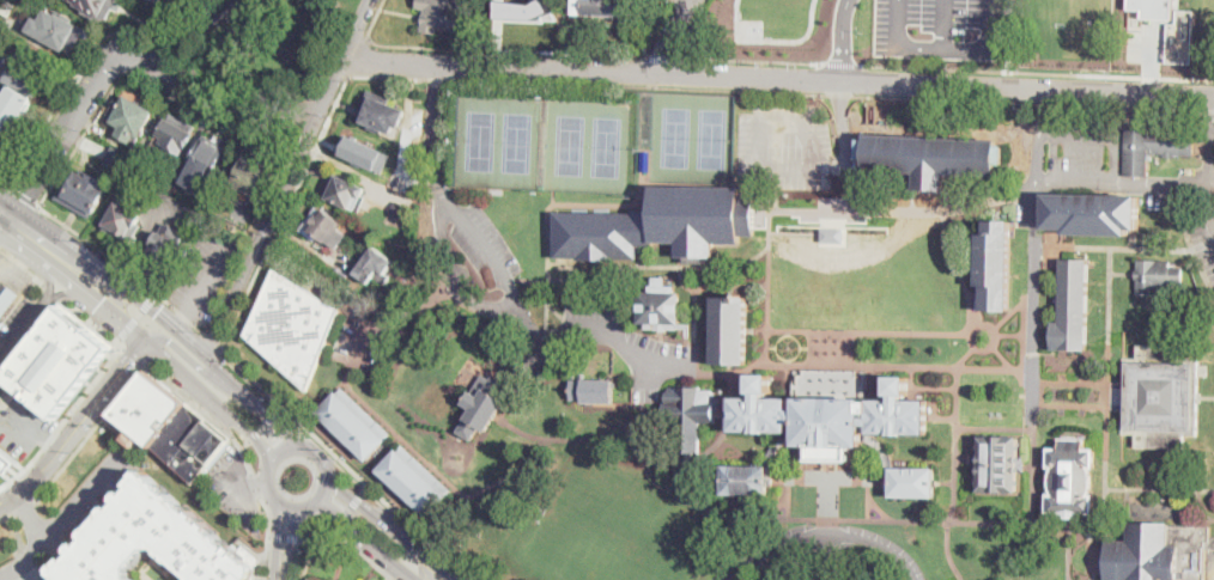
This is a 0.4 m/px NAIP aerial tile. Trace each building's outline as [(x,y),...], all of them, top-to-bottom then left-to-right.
[(86,8),(70,0),(120,0),(109,19),(99,23),(83,13),(86,8)] [(417,7),(418,0),(458,0),(465,1),(465,5),(475,6),(471,32),(438,28),(437,33),(421,31),(425,10),(417,7)] [(500,6),(503,0),(511,0),(508,10),(500,6)] [(514,12),(514,0),(543,0),(542,28),(505,28),(505,12),(514,12)] [(576,16),(576,0),(632,0),(632,7),(625,7),(624,17),(576,16)] [(1129,8),(1129,0),(1174,0),(1173,19),(1142,18),(1142,10),(1129,8)] [(490,5),(490,20),(478,19),(478,5),(490,5)] [(1167,62),(1193,63),(1194,9),(1177,9),(1176,22),(1168,22),(1167,62)] [(57,16),(59,13),(86,29),(72,53),(31,29),(35,23),(38,25),(47,10),(57,16)] [(2,63),(0,62),(0,43),(11,49),(2,63)] [(2,149),(0,148),(0,107),(12,86),(34,99),(2,149)] [(157,111),(141,138),(138,135),(133,144),(117,135),(122,127),(111,122),(127,94),(157,111)] [(401,128),(395,126),(393,133),(364,122),(375,97),(407,111),(401,128)] [(200,129),(180,161),(152,145),(172,112),(200,129)] [(1196,132),(1195,155),(1174,155),(1174,159),(1164,158),(1164,154),(1149,154),(1148,177),(1123,176),(1125,129),(1196,132)] [(383,172),(391,152),(345,133),(337,154),(383,172)] [(998,140),(998,146),(1006,146),(1004,165),(997,165),(997,178),(947,176),(946,191),(916,190),(916,173),(866,171),(866,159),(858,158),(860,140),(867,140),(867,134),(998,140)] [(210,184),(194,176),(196,171),(189,167),(204,140),(226,153),(210,184)] [(132,157),(122,173),(104,164),(114,146),(132,157)] [(651,149),(650,170),(642,170),(642,149),(651,149)] [(279,166),(265,200),(235,185),(249,152),(279,166)] [(157,164),(148,177),(130,166),(138,153),(157,164)] [(79,171),(90,177),(92,172),(109,183),(107,187),(110,189),(91,219),(56,199),(67,179),(73,183),(79,171)] [(368,189),(363,200),(357,196),(352,209),(328,199),(339,176),(368,189)] [(183,182),(178,193),(171,189),(176,178),(183,182)] [(757,236),(742,236),(742,244),(716,243),(715,257),(678,257),(679,243),(655,243),(655,248),(639,248),(639,260),(615,260),(615,261),(578,261),(578,258),(556,258),(557,213),(652,213),(652,187),(742,188),(742,196),(757,196),(757,236)] [(146,204),(140,214),(142,216),(139,222),(142,225),(130,245),(103,230),(120,202),(122,203),(127,194),(146,204)] [(1141,196),(1140,230),(1130,230),(1130,236),(1066,234),(1066,228),(1044,228),(1045,194),(1141,196)] [(413,208),(407,221),(390,214),(396,201),(413,208)] [(348,236),(338,249),(321,237),(317,242),(302,231),(318,206),(342,222),(338,228),(348,236)] [(1013,221),(1010,311),(983,310),(984,286),(978,286),(979,234),(987,234),(987,221),(1013,221)] [(183,257),(172,277),(145,262),(166,224),(187,234),(176,254),(183,257)] [(386,274),(380,269),(369,283),(356,274),(375,249),(394,262),(386,274)] [(1087,350),(1052,349),(1054,322),(1061,322),(1062,260),(1089,261),(1087,350)] [(1184,268),(1184,282),(1171,282),(1171,289),(1153,288),(1153,295),(1137,295),(1137,280),(1135,280),(1135,269),(1139,270),(1139,261),(1172,261),(1172,268),(1184,268)] [(340,311),(306,391),(248,337),(275,269),(340,311)] [(667,277),(666,286),(676,286),(676,292),(681,292),(680,325),(678,325),(678,330),(647,330),(647,324),(638,324),(639,312),(630,312),(630,303),(638,303),(639,292),(650,292),(650,286),(654,286),(654,277),(667,277)] [(19,295),(0,319),(0,291),(5,285),(19,295)] [(748,365),(714,365),(715,298),(748,298),(748,365)] [(83,323),(84,322),(113,347),(56,417),(2,376),(59,304),(83,323)] [(1186,347),(1186,360),(1200,360),(1200,365),(1208,366),(1208,376),(1198,376),(1197,435),(1184,435),(1184,448),(1135,447),(1136,434),(1123,433),(1123,404),(1111,404),(1112,387),(1124,387),(1125,359),(1137,359),(1139,346),(1186,347)] [(213,423),(231,439),(229,441),(211,463),(195,482),(151,446),(145,441),(144,440),(142,441),(139,446),(136,448),(128,441),(125,439),(127,436),(130,433),(136,438),(138,436),(111,415),(147,371),(187,403),(206,419),(213,423)] [(491,380),(493,376),(508,385),(499,399),(505,403),(487,432),(480,428),(473,440),(459,431),(465,421),(457,416),(484,376),(491,380)] [(614,380),(614,403),(583,403),(583,399),(572,399),(572,380),(614,380)] [(714,391),(714,398),(720,398),(720,411),(732,411),(733,397),(791,398),(791,410),(796,410),(797,398),(864,399),(864,403),(870,403),(870,398),(929,399),(929,435),(869,434),(869,426),(864,426),(863,447),(851,447),(851,462),(809,460),(809,447),(796,447),(796,425),(791,423),(791,434),(732,433),(732,419),(716,417),(715,423),(700,423),(700,453),(679,453),(680,423),(666,422),(666,401),(667,401),(667,392),(669,392),(669,381),(676,381),(676,386),(700,387),(700,391),(714,391)] [(342,385),(391,432),(368,458),(356,447),(317,410),(338,390),(339,390),(342,385)] [(1019,492),(979,492),(981,435),(1020,436),(1019,492)] [(1086,448),(1097,450),(1095,469),(1092,469),(1093,474),(1094,482),(1094,487),(1091,495),(1097,495),(1095,514),(1082,514),(1082,518),(1061,518),(1061,514),(1048,513),(1048,494),(1054,494),(1051,487),(1050,481),(1052,472),(1054,468),(1049,468),(1050,448),(1061,448),(1061,439),(1086,440),(1086,448)] [(403,444),(453,488),(448,493),(449,494),(430,515),(417,503),(378,468),(397,447),(399,447),(403,444)] [(1,463),(0,464),(0,446),(17,459),(10,469),(1,463)] [(775,487),(769,487),(769,495),(723,495),(724,465),(769,466),(769,476),(775,476),(775,487)] [(936,469),(935,497),(892,496),(892,488),(885,488),(886,477),(891,477),(892,468),(936,469)] [(260,558),(244,543),(239,549),(148,472),(55,578),(58,579),(141,579),(138,578),(136,569),(151,552),(162,555),(190,579),(254,579),(260,558)] [(1207,549),(1206,579),(1106,579),(1107,575),(1105,575),(1105,547),(1109,547),(1109,541),(1129,541),(1130,521),(1171,523),(1171,526),(1212,526),(1212,538),(1213,538),(1213,549),(1207,549)]
